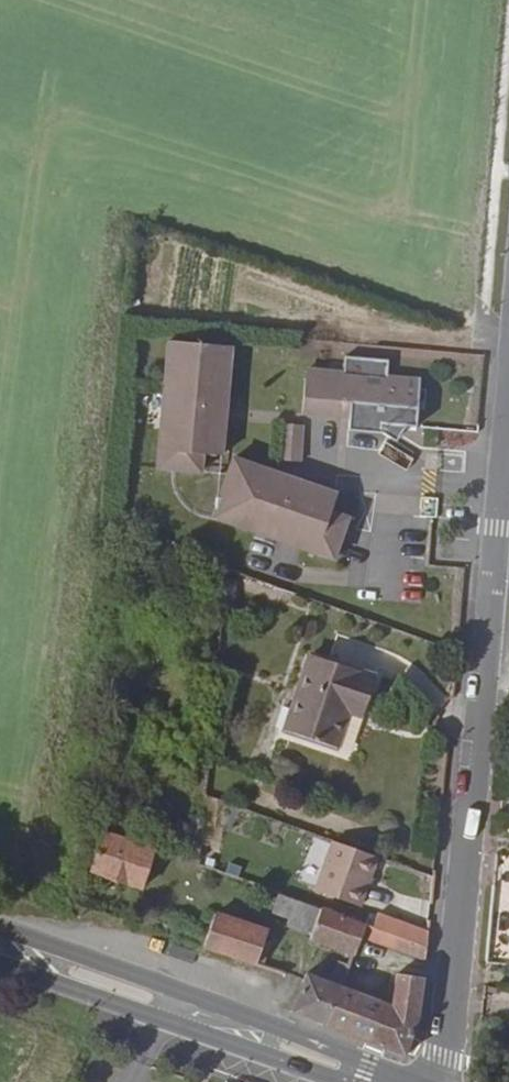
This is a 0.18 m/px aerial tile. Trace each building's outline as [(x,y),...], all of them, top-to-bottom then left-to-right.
[(212,453),(223,346),(160,341),(149,465),(193,470),(194,452),(212,453)] [(416,395),(392,394),(393,382),(382,382),(384,361),(343,358),(341,377),(341,389),(304,385),(300,419),(344,424),(345,439),(376,440),(391,449),(405,434),(411,436),(413,416),(422,416),(424,396),(416,395)] [(341,377),(305,374),(304,385),(341,389),(341,377)] [(416,395),(417,384),(393,382),(392,394),(416,395)] [(277,466),(297,467),(298,432),(280,430),(277,466)] [(274,487),(275,480),(229,464),(212,503),(209,503),(208,513),(205,523),(249,537),(248,543),(265,550),(268,544),(328,565),(342,523),(325,517),(332,499),(286,485),(278,489),(274,487)] [(329,695),(343,701),(357,664),(293,642),(266,714),(317,732),(329,695)] [(96,869),(146,885),(161,844),(145,839),(147,833),(140,831),(138,838),(109,827),(112,815),(95,809),(86,837),(103,842),(96,869)] [(305,887),(349,903),(367,854),(323,838),(305,887)] [(308,902),(300,929),(325,940),(334,911),(308,902)] [(411,924),(367,909),(363,922),(422,944),(424,932),(410,928),(411,924)] [(354,934),(421,959),(422,944),(363,922),(334,911),(325,940),(348,950),(354,934)] [(263,933),(212,916),(203,945),(252,962),(260,942),(263,933)] [(499,954),(508,955),(508,928),(502,928),(499,954)] [(261,965),(268,944),(260,942),(252,962),(261,965)] [(303,980),(293,1012),(326,1025),(338,985),(306,972),(303,980)] [(401,1055),(414,1015),(418,978),(391,973),(382,1003),(338,985),(326,1025),(401,1055)]
